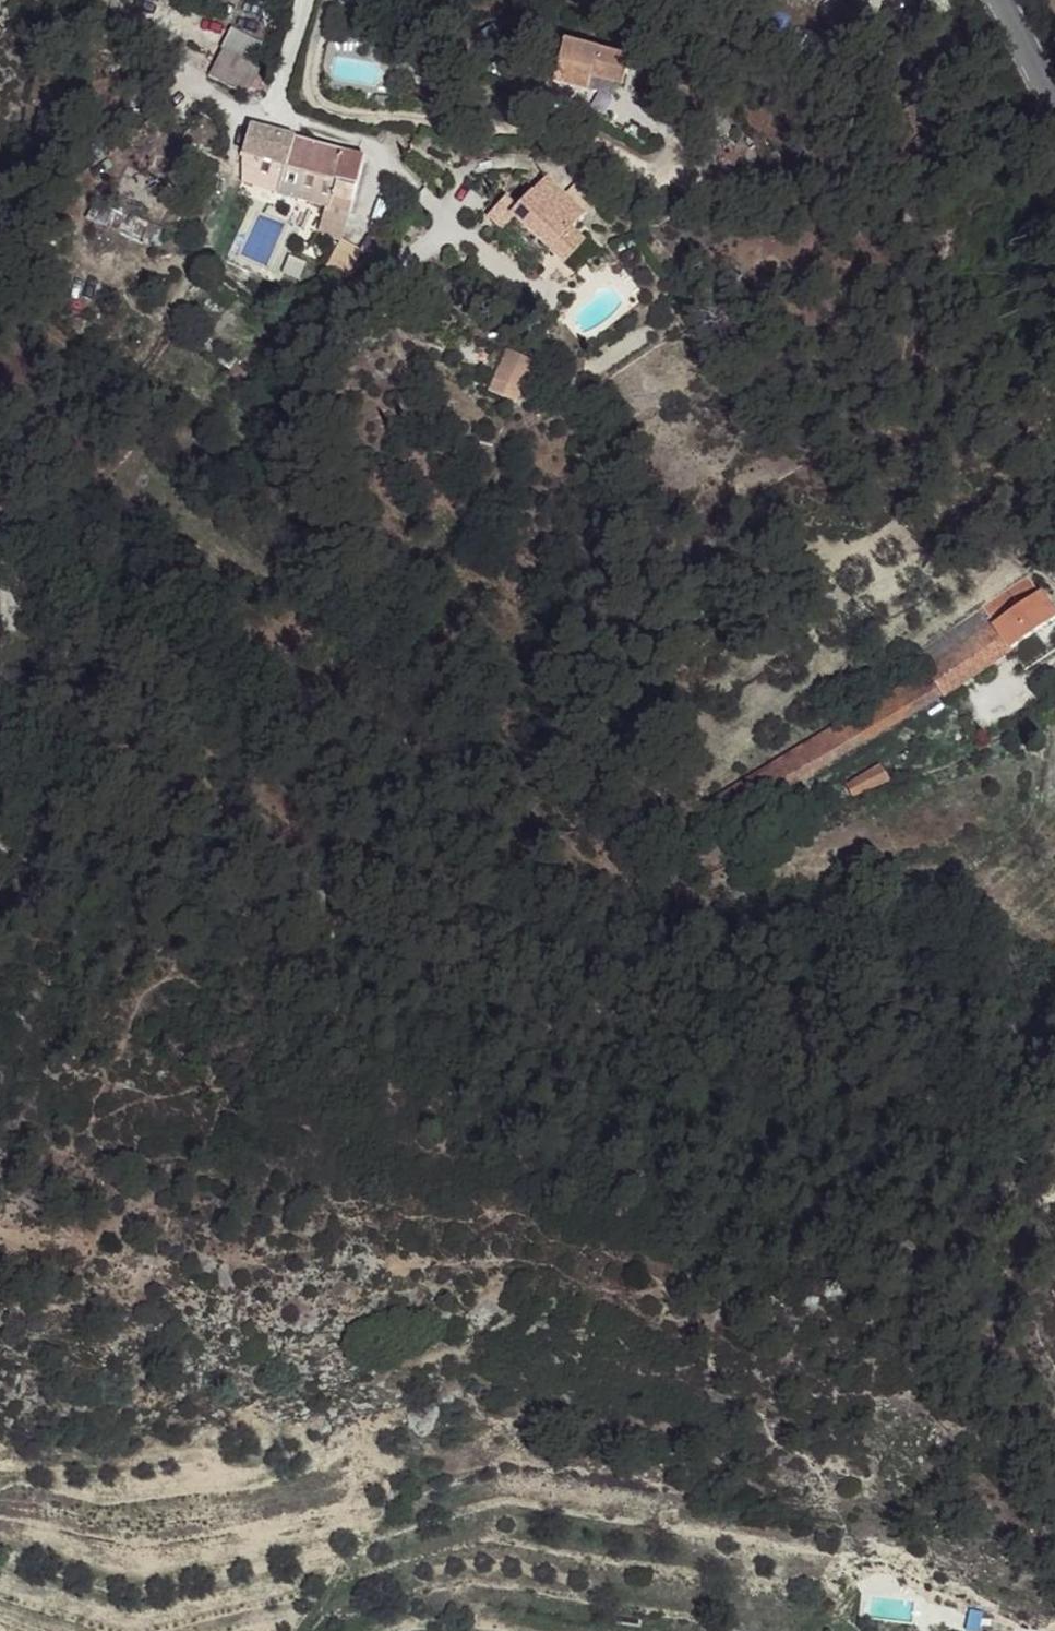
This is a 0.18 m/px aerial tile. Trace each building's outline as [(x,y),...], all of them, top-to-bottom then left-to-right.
[(610,60),(573,50),(559,90),(590,98),(595,87),(603,87),(610,60)] [(633,70),(610,60),(603,87),(624,95),(633,70)] [(251,81),(215,61),(206,82),(240,101),(251,81)] [(290,143),(247,132),(242,153),(284,163),(290,143)] [(347,157),(290,143),(284,163),(283,169),(339,182),(347,157)] [(366,162),(347,157),(339,182),(333,201),(357,205),(366,162)] [(587,211),(545,176),(518,208),(511,214),(555,250),(575,227),(577,225),(587,211)] [(511,214),(518,208),(505,196),(489,216),(501,227),(511,214)] [(357,205),(333,201),(331,212),(353,216),(357,205)] [(575,227),(555,250),(571,262),(590,240),(575,227)] [(325,270),(348,277),(358,245),(335,238),(325,270)] [(500,346),(479,386),(505,399),(526,360),(500,346)] [(1029,573),(915,649),(923,663),(938,686),(946,693),(1054,618),(1054,617),(1029,573)] [(938,686),(923,663),(717,805),(733,827),(938,686)] [(882,765),(847,780),(852,792),(886,778),(882,765)] [(764,840),(745,850),(746,859),(768,850),(764,840)]
